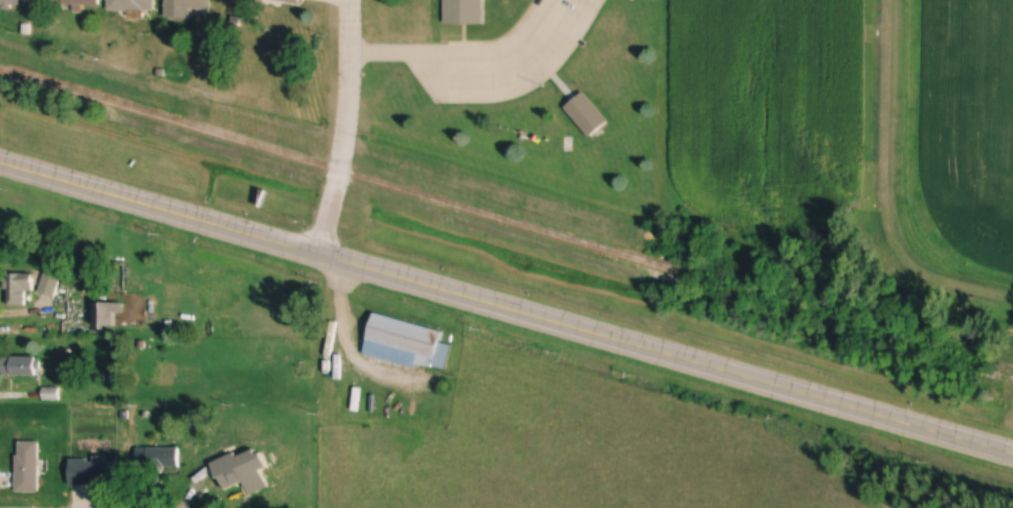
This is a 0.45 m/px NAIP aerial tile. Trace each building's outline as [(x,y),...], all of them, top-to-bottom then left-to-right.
[(27,9),(28,0),(0,0),(0,9),(27,9)] [(155,13),(156,0),(109,0),(108,12),(155,13)] [(167,10),(213,10),(213,0),(167,0),(167,10)] [(444,23),(482,23),(483,0),(444,0),(444,23)] [(609,122),(593,135),(567,106),(583,92),(609,122)] [(14,271),(14,305),(31,305),(32,295),(60,295),(61,271),(14,271)] [(124,301),(104,301),(104,328),(115,328),(115,313),(124,313),(124,301)] [(444,330),(375,312),(368,340),(374,342),(371,355),(390,359),(390,356),(383,354),(385,346),(437,359),(444,330)] [(3,375),(38,375),(38,355),(3,355),(3,375)] [(17,491),(40,491),(40,441),(17,441),(17,491)] [(214,464),(224,491),(245,482),(251,495),(269,488),(262,470),(269,467),(260,445),(214,464)] [(179,467),(179,447),(148,447),(148,467),(179,467)] [(71,482),(120,482),(120,459),(71,459),(71,482)]
